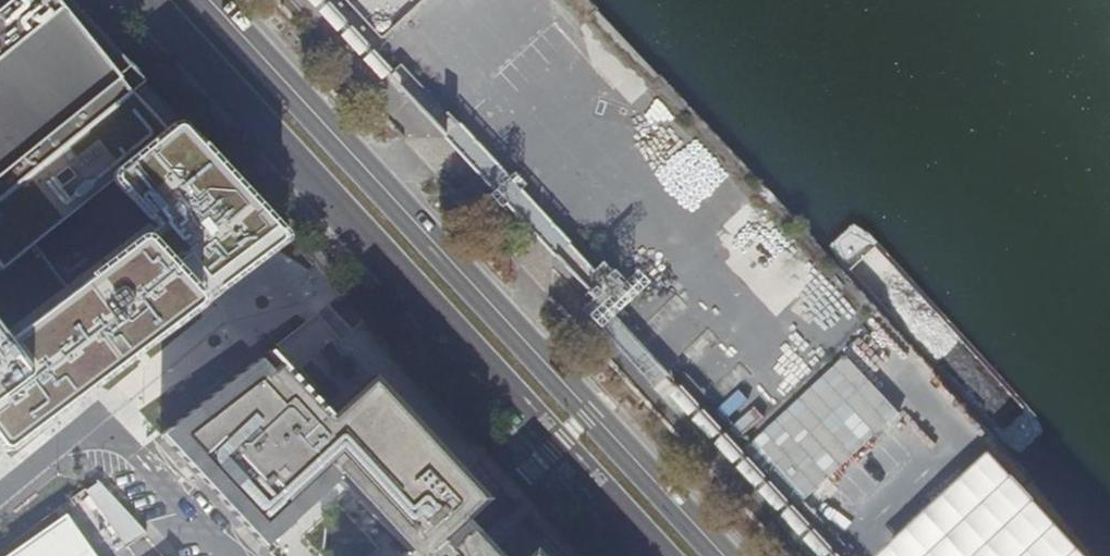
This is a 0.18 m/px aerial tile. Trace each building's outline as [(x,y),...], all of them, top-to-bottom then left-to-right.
[(123,99),(44,0),(0,0),(0,197),(123,99)] [(123,99),(143,82),(68,0),(44,0),(123,99)] [(410,76),(397,88),(442,134),(443,135),(454,125),(410,76)] [(178,121),(98,184),(136,232),(0,339),(0,450),(270,237),(178,121)] [(631,295),(609,272),(599,281),(590,271),(566,243),(552,255),(553,256),(609,316),(631,295)] [(599,281),(609,272),(600,262),(590,271),(599,281)] [(156,435),(182,463),(186,460),(196,471),(192,474),(259,548),(332,481),(399,554),(396,555),(493,555),(489,551),(479,540),(462,521),(484,501),(370,376),(327,416),(266,349),(156,435)] [(483,452),(472,462),(514,508),(479,540),(489,551),(524,519),(558,555),(576,555),(577,555),(483,452)] [(891,544),(902,555),(1035,555),(963,478),(891,544)] [(145,534),(97,480),(83,490),(124,547),(145,534)]
